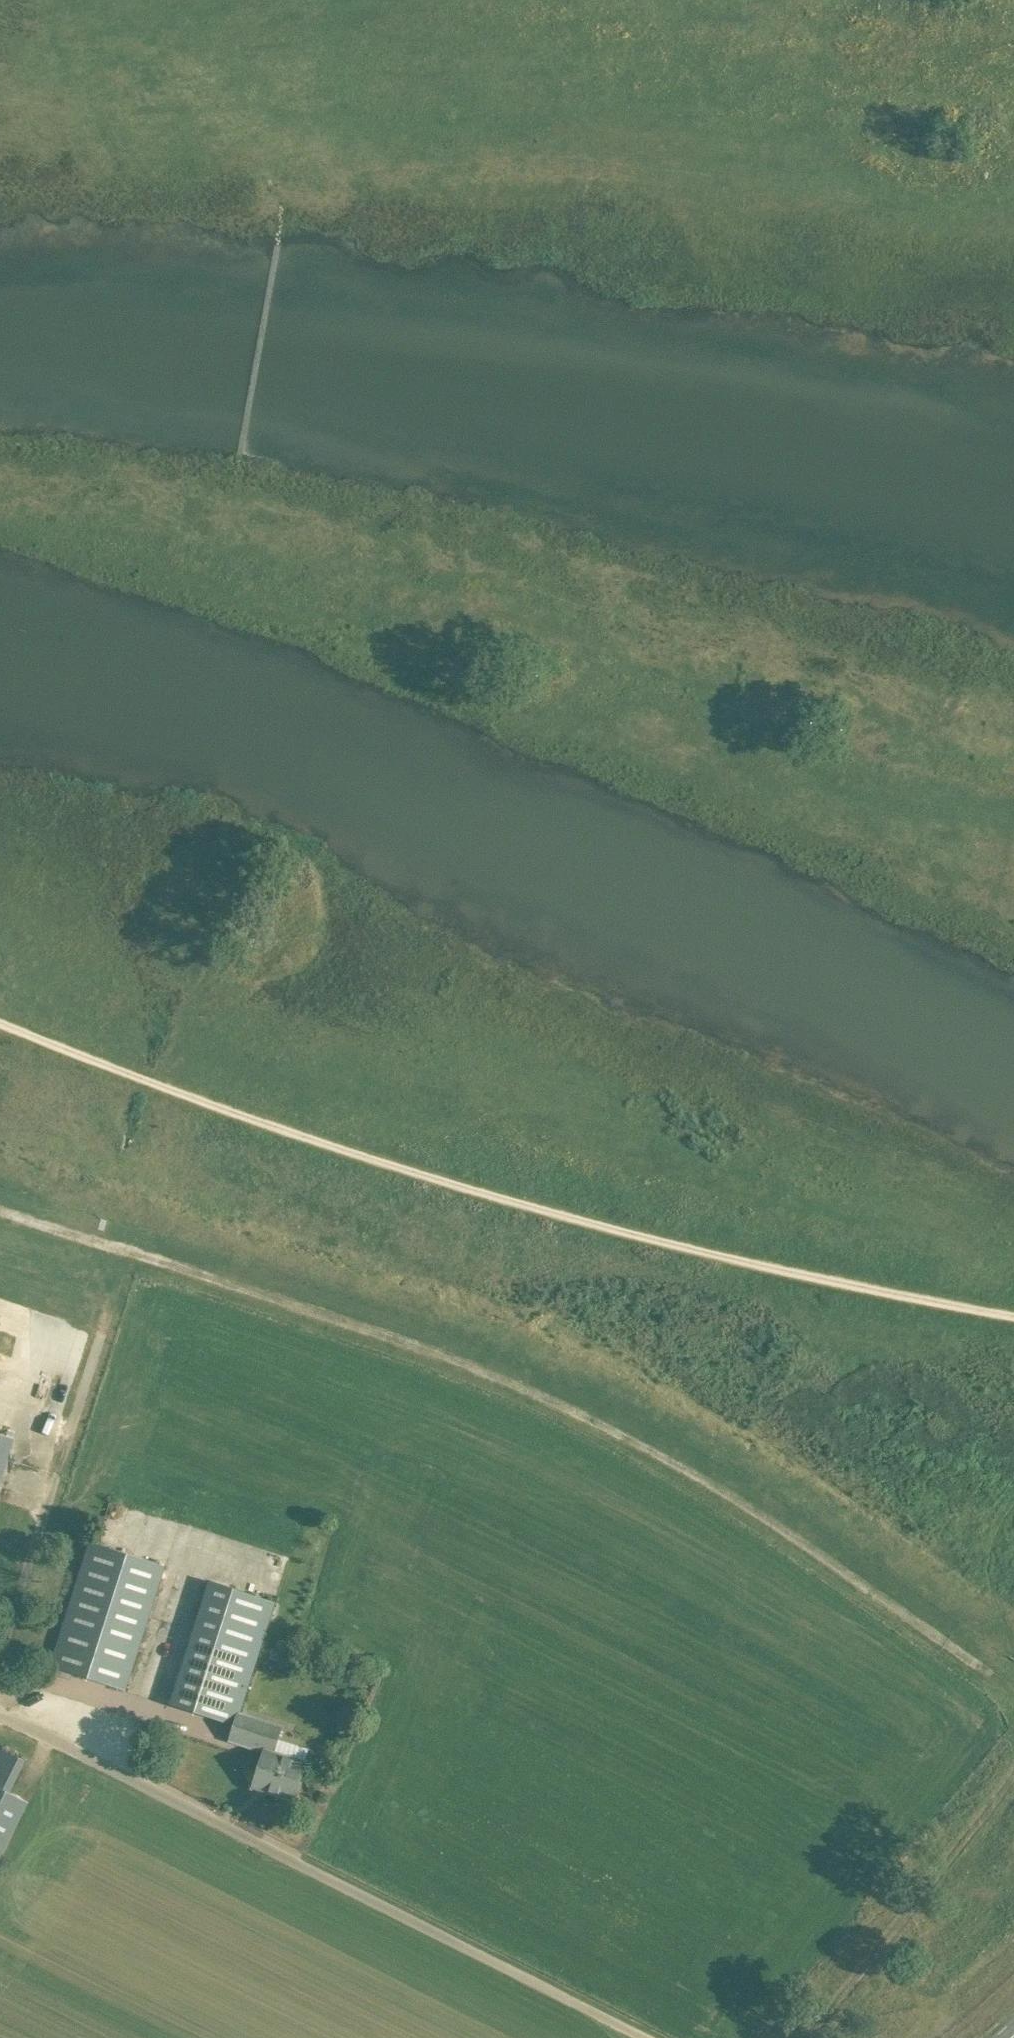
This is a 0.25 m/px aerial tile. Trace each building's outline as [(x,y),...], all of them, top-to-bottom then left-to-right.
[(15,1438),(0,1434),(0,1484),(15,1438)] [(50,1666),(126,1690),(165,1565),(90,1541),(50,1666)] [(209,1579),(177,1685),(171,1704),(235,1725),(240,1710),(242,1711),(276,1601),(209,1579)] [(240,1710),(235,1725),(230,1739),(265,1750),(254,1786),(255,1786),(256,1783),(266,1786),(265,1790),(294,1799),(306,1761),(275,1750),(283,1725),(242,1711),(240,1710)] [(17,1775),(25,1760),(1,1748),(0,1751),(0,1766),(17,1775)] [(10,1790),(0,1784),(0,1855),(1,1856),(29,1800),(10,1790)]
